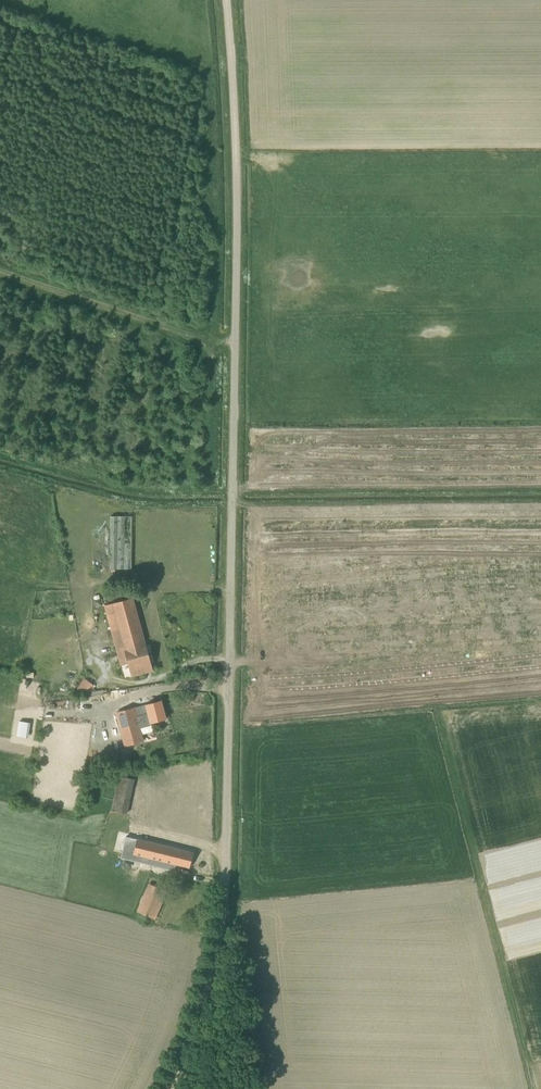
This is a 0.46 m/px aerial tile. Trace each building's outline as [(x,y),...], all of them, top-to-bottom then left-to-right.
[(131,569),(132,516),(111,516),(110,569),(131,569)] [(153,670),(133,598),(104,606),(118,655),(121,665),(129,663),(132,676),(153,670)] [(88,696),(95,686),(85,678),(77,689),(88,696)] [(152,725),(151,723),(166,719),(161,700),(146,704),(116,713),(125,745),(143,740),(140,728),(152,725)] [(19,720),(17,736),(29,737),(31,722),(19,720)] [(127,813),(134,778),(118,775),(111,809),(127,813)] [(162,808),(176,808),(177,792),(163,791),(162,808)] [(193,853),(137,839),(134,852),(126,850),(125,857),(174,870),(175,864),(190,867),(193,853)] [(154,919),(164,895),(148,888),(138,912),(154,919)]
